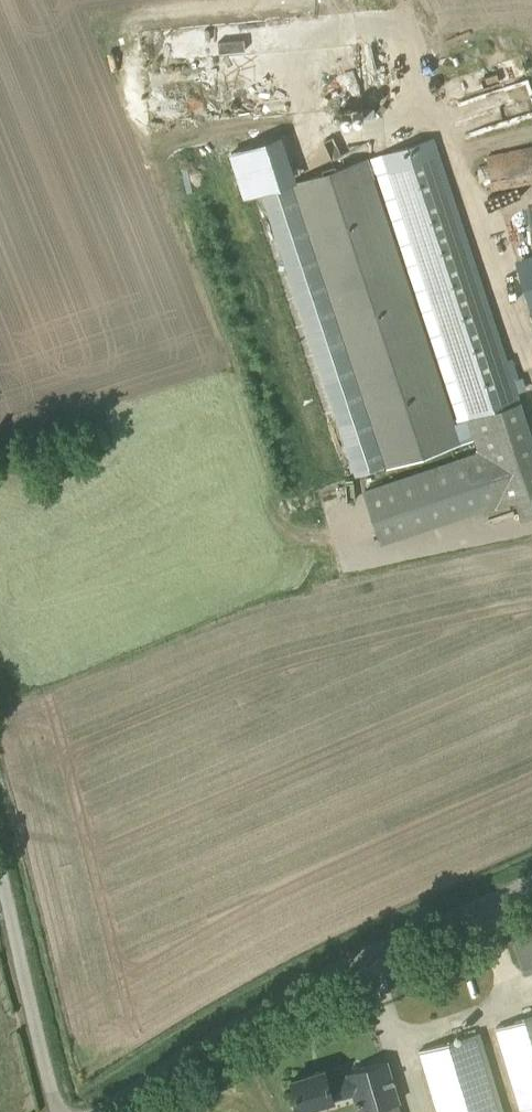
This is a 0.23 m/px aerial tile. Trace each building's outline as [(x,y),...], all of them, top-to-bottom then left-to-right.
[(524,104),(476,113),(480,136),(529,127),(524,104)] [(298,180),(293,133),(246,137),(254,229),(302,225),(300,207),(387,467),(462,442),(476,438),(481,450),(415,472),(365,489),(383,541),(498,502),(515,497),(522,519),(531,515),(531,435),(463,226),(434,136),(414,145),(393,152),(383,156),(410,238),(418,259),(470,418),(455,423),(367,157),(298,180)] [(509,153),(487,157),(493,187),(515,183),(531,180),(531,148),(509,153)] [(518,261),(531,308),(531,257),(518,261)] [(531,971),(531,930),(514,936),(527,973),(531,971)] [(497,1027),(522,1111),(531,1111),(531,1016),(497,1027)] [(486,1053),(479,1032),(420,1050),(439,1111),(503,1111),(486,1053)] [(387,1060),(349,1071),(350,1075),(329,1081),(326,1069),(292,1079),(301,1108),(353,1092),(359,1111),(399,1111),(396,1103),(399,1100),(387,1060)]
